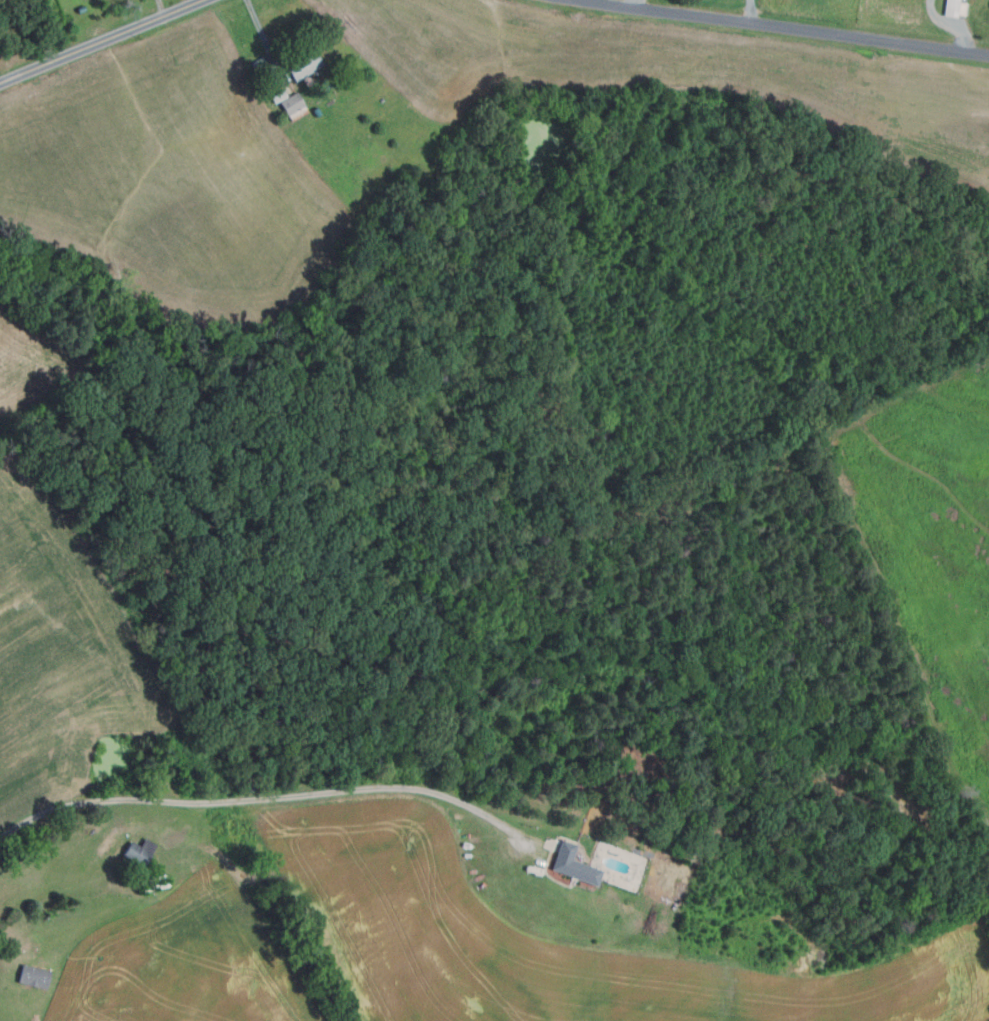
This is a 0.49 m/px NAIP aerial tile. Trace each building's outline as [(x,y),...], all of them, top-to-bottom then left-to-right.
[(943,16),(946,0),(959,0),(957,18),(943,16)] [(294,81),(285,66),(314,49),(323,64),(294,81)] [(267,66),(255,72),(251,62),(263,57),(267,66)] [(275,81),(263,87),(257,73),(269,67),(275,81)] [(287,122),(276,101),(296,91),(308,111),(287,122)] [(142,867),(121,855),(129,841),(138,846),(143,838),(155,845),(142,867)] [(595,888),(551,870),(562,842),(577,848),(572,861),(601,872),(595,888)] [(44,988),(17,982),(21,964),(49,970),(44,988)]
